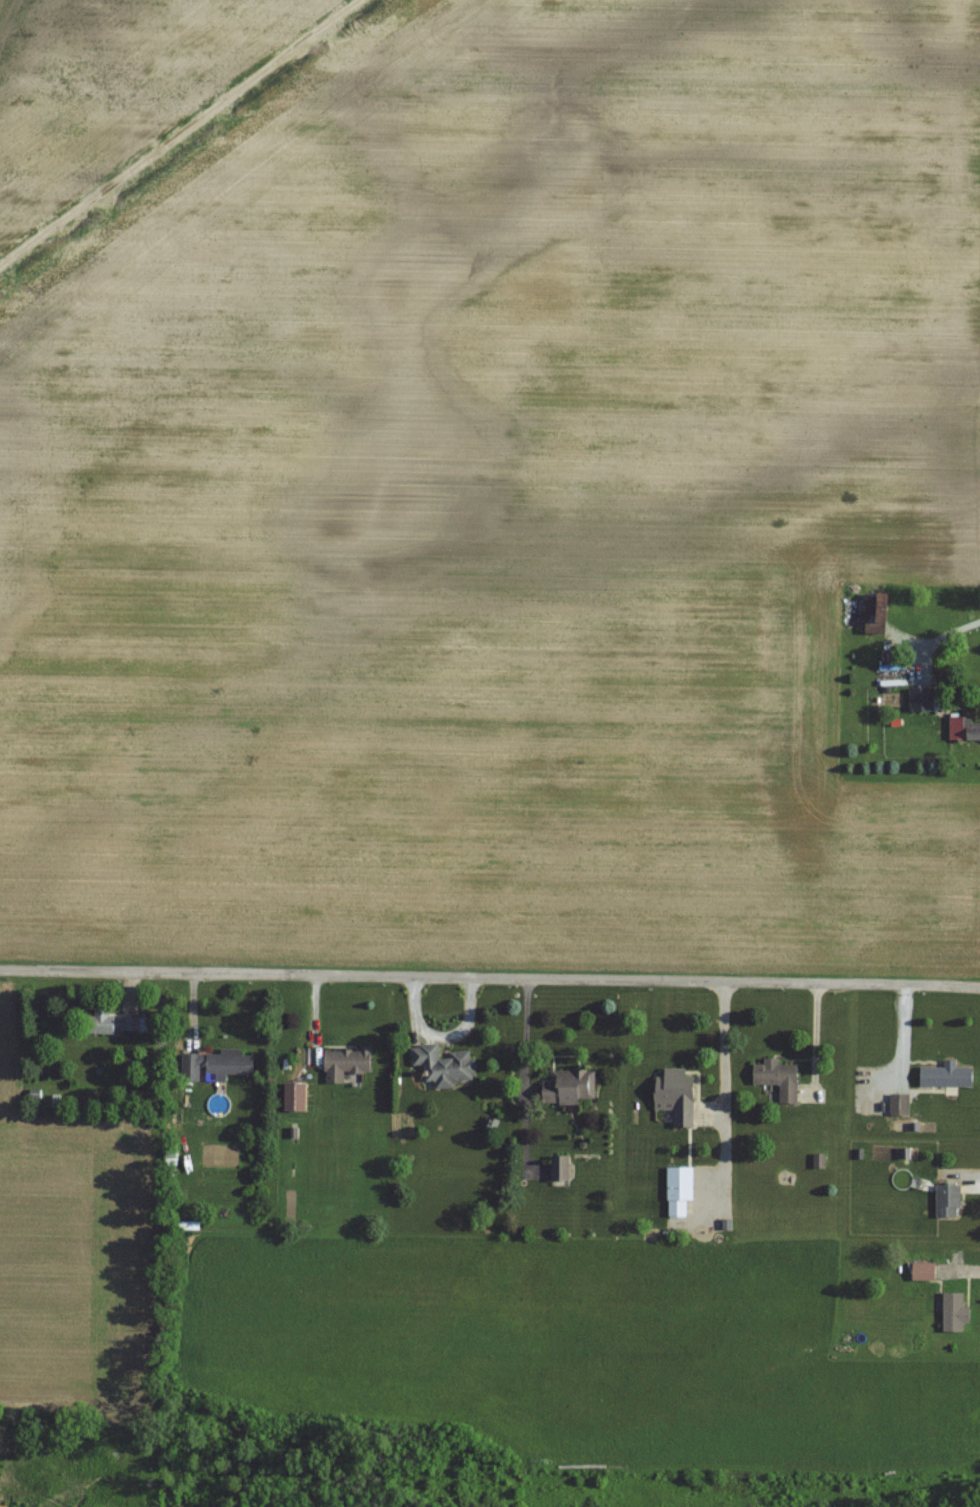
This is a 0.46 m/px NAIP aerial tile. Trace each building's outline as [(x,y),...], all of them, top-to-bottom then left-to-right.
[(859,623),(866,623),(866,633),(888,633),(888,592),(859,592),(859,623)] [(910,687),(910,712),(935,712),(935,687),(910,687)] [(973,715),(951,715),(951,739),(979,739),(979,723),(973,723),(973,715)] [(147,1033),(147,1016),(88,1016),(88,1033),(147,1033)] [(411,1046),(413,1067),(425,1065),(427,1082),(435,1081),(436,1089),(456,1087),(455,1081),(475,1080),(472,1050),(450,1052),(450,1057),(441,1058),(439,1043),(411,1046)] [(372,1073),(372,1050),(325,1050),(325,1083),(345,1083),(345,1073),(372,1073)] [(227,1074),(254,1075),(255,1053),(221,1052),(221,1054),(183,1053),(182,1081),(201,1081),(201,1073),(217,1074),(217,1082),(227,1082),(227,1074)] [(799,1065),(779,1065),(779,1059),(764,1059),(764,1065),(754,1064),(754,1085),(781,1085),(780,1103),(799,1103),(799,1065)] [(946,1068),(921,1068),(921,1087),(973,1087),(973,1068),(957,1068),(957,1061),(946,1061),(946,1068)] [(657,1077),(656,1110),(675,1110),(674,1127),(695,1127),(696,1077),(688,1077),(688,1069),(666,1068),(666,1077),(657,1077)] [(544,1082),(544,1104),(581,1104),(581,1100),(596,1100),(596,1070),(552,1070),(552,1082),(544,1082)] [(570,1156),(552,1156),(552,1182),(570,1182),(570,1156)] [(694,1201),(694,1167),(668,1167),(669,1216),(689,1216),(688,1201),(694,1201)] [(937,1217),(961,1217),(961,1185),(937,1185),(937,1217)] [(936,1263),(913,1263),(913,1281),(936,1281),(936,1263)] [(971,1306),(965,1306),(965,1293),(944,1293),(944,1330),(971,1330),(971,1306)]
